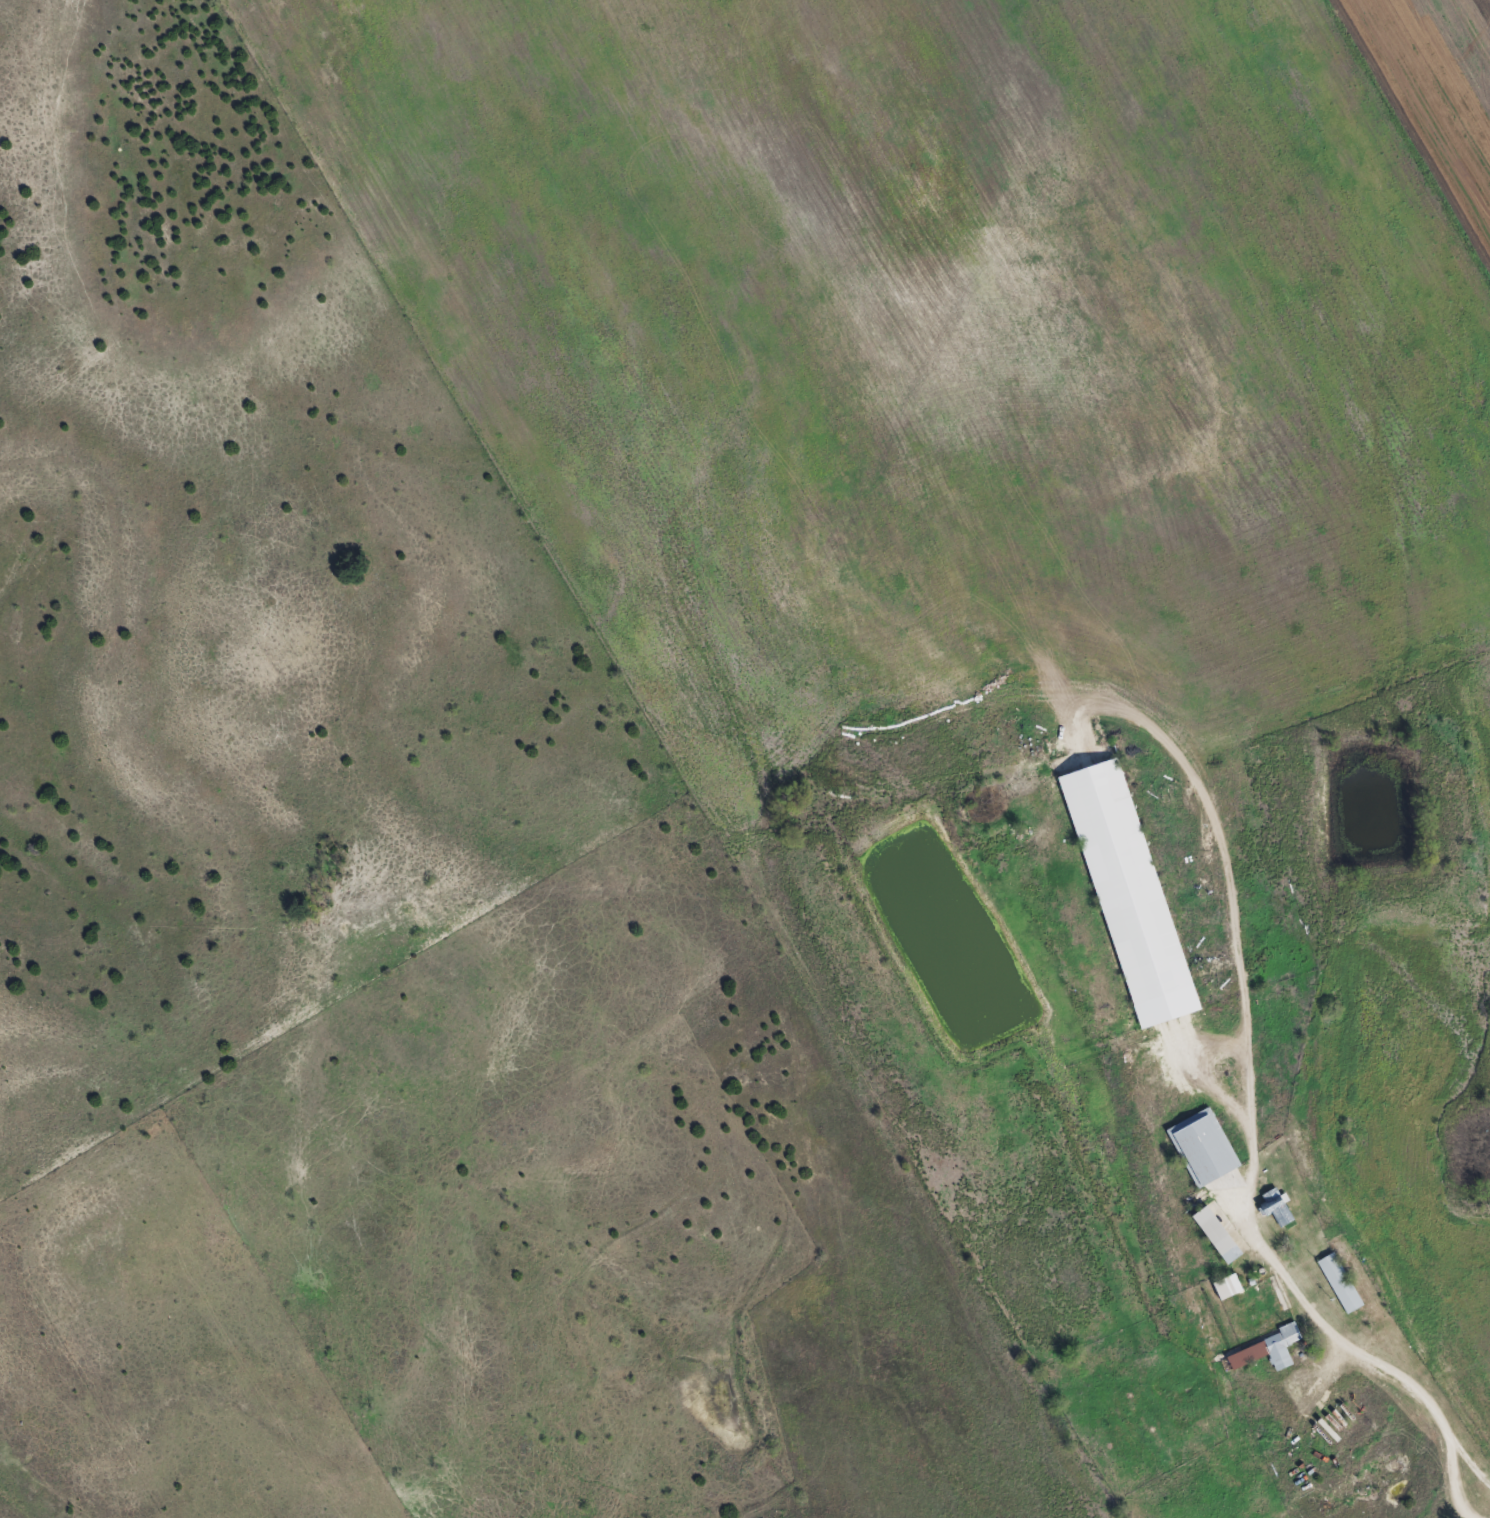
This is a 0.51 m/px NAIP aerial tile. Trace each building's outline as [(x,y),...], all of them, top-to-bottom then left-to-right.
[(1135,1030),(1195,1014),(1125,759),(1065,775),(1135,1030)] [(1196,1189),(1240,1169),(1213,1109),(1169,1129),(1196,1189)] [(1271,1211),(1282,1229),(1295,1221),(1276,1189),(1263,1197),(1271,1211)] [(1227,1266),(1242,1256),(1208,1206),(1193,1216),(1227,1266)] [(1363,1308),(1336,1253),(1319,1262),(1346,1317),(1363,1308)] [(1222,1302),(1244,1291),(1235,1274),(1213,1285),(1222,1302)] [(1282,1335),(1226,1357),(1231,1372),(1270,1356),(1276,1373),(1294,1366),(1286,1347),(1302,1341),(1295,1323),(1279,1329),(1282,1335)]
